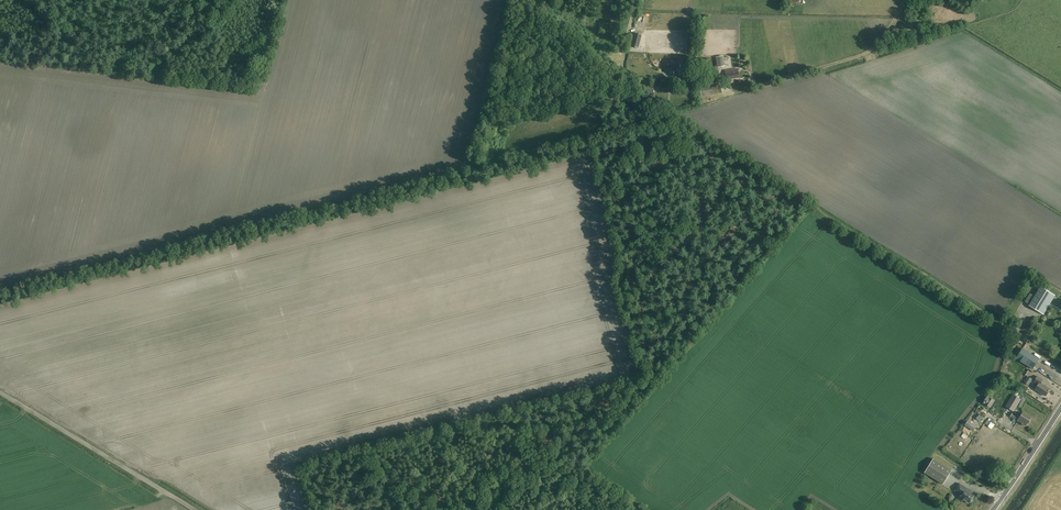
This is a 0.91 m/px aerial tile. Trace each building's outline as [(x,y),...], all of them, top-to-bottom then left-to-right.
[(633,47),(639,48),(643,35),(636,33),(633,47)] [(718,67),(726,66),(724,56),(716,57),(718,67)] [(684,67),(684,59),(677,59),(677,60),(667,60),(667,70),(677,70),(677,76),(685,76),(685,67),(684,67)] [(739,69),(727,70),(725,71),(726,79),(740,77),(739,69)] [(707,86),(707,83),(700,84),(702,96),(723,93),(722,84),(707,86)] [(1044,315),(1056,296),(1041,286),(1035,296),(1030,294),(1025,302),(1030,305),(1029,305),(1044,315)] [(1033,370),(1040,359),(1022,348),(1015,359),(1033,370)] [(1029,385),(1033,379),(1028,376),(1024,382),(1029,385)] [(1044,385),(1041,383),(1043,380),(1037,376),(1034,381),(1038,384),(1035,389),(1046,396),(1050,389),(1046,387),(1047,386),(1044,384),(1044,385)] [(1005,406),(1013,411),(1021,399),(1013,394),(1005,406)] [(995,401),(990,397),(990,396),(988,395),(983,402),(990,407),(995,401)] [(1031,418),(1023,413),(1021,415),(1020,418),(1016,416),(1013,414),(1011,417),(1025,426),(1027,423),(1028,423),(1031,418)] [(973,431),(976,426),(968,420),(965,425),(973,431)] [(943,484),(952,470),(933,458),(924,473),(943,484)] [(973,500),(972,499),(975,494),(972,492),(959,483),(955,491),(961,494),(959,498),(963,501),(964,500),(970,503),(970,502),(972,502),(973,500)]
